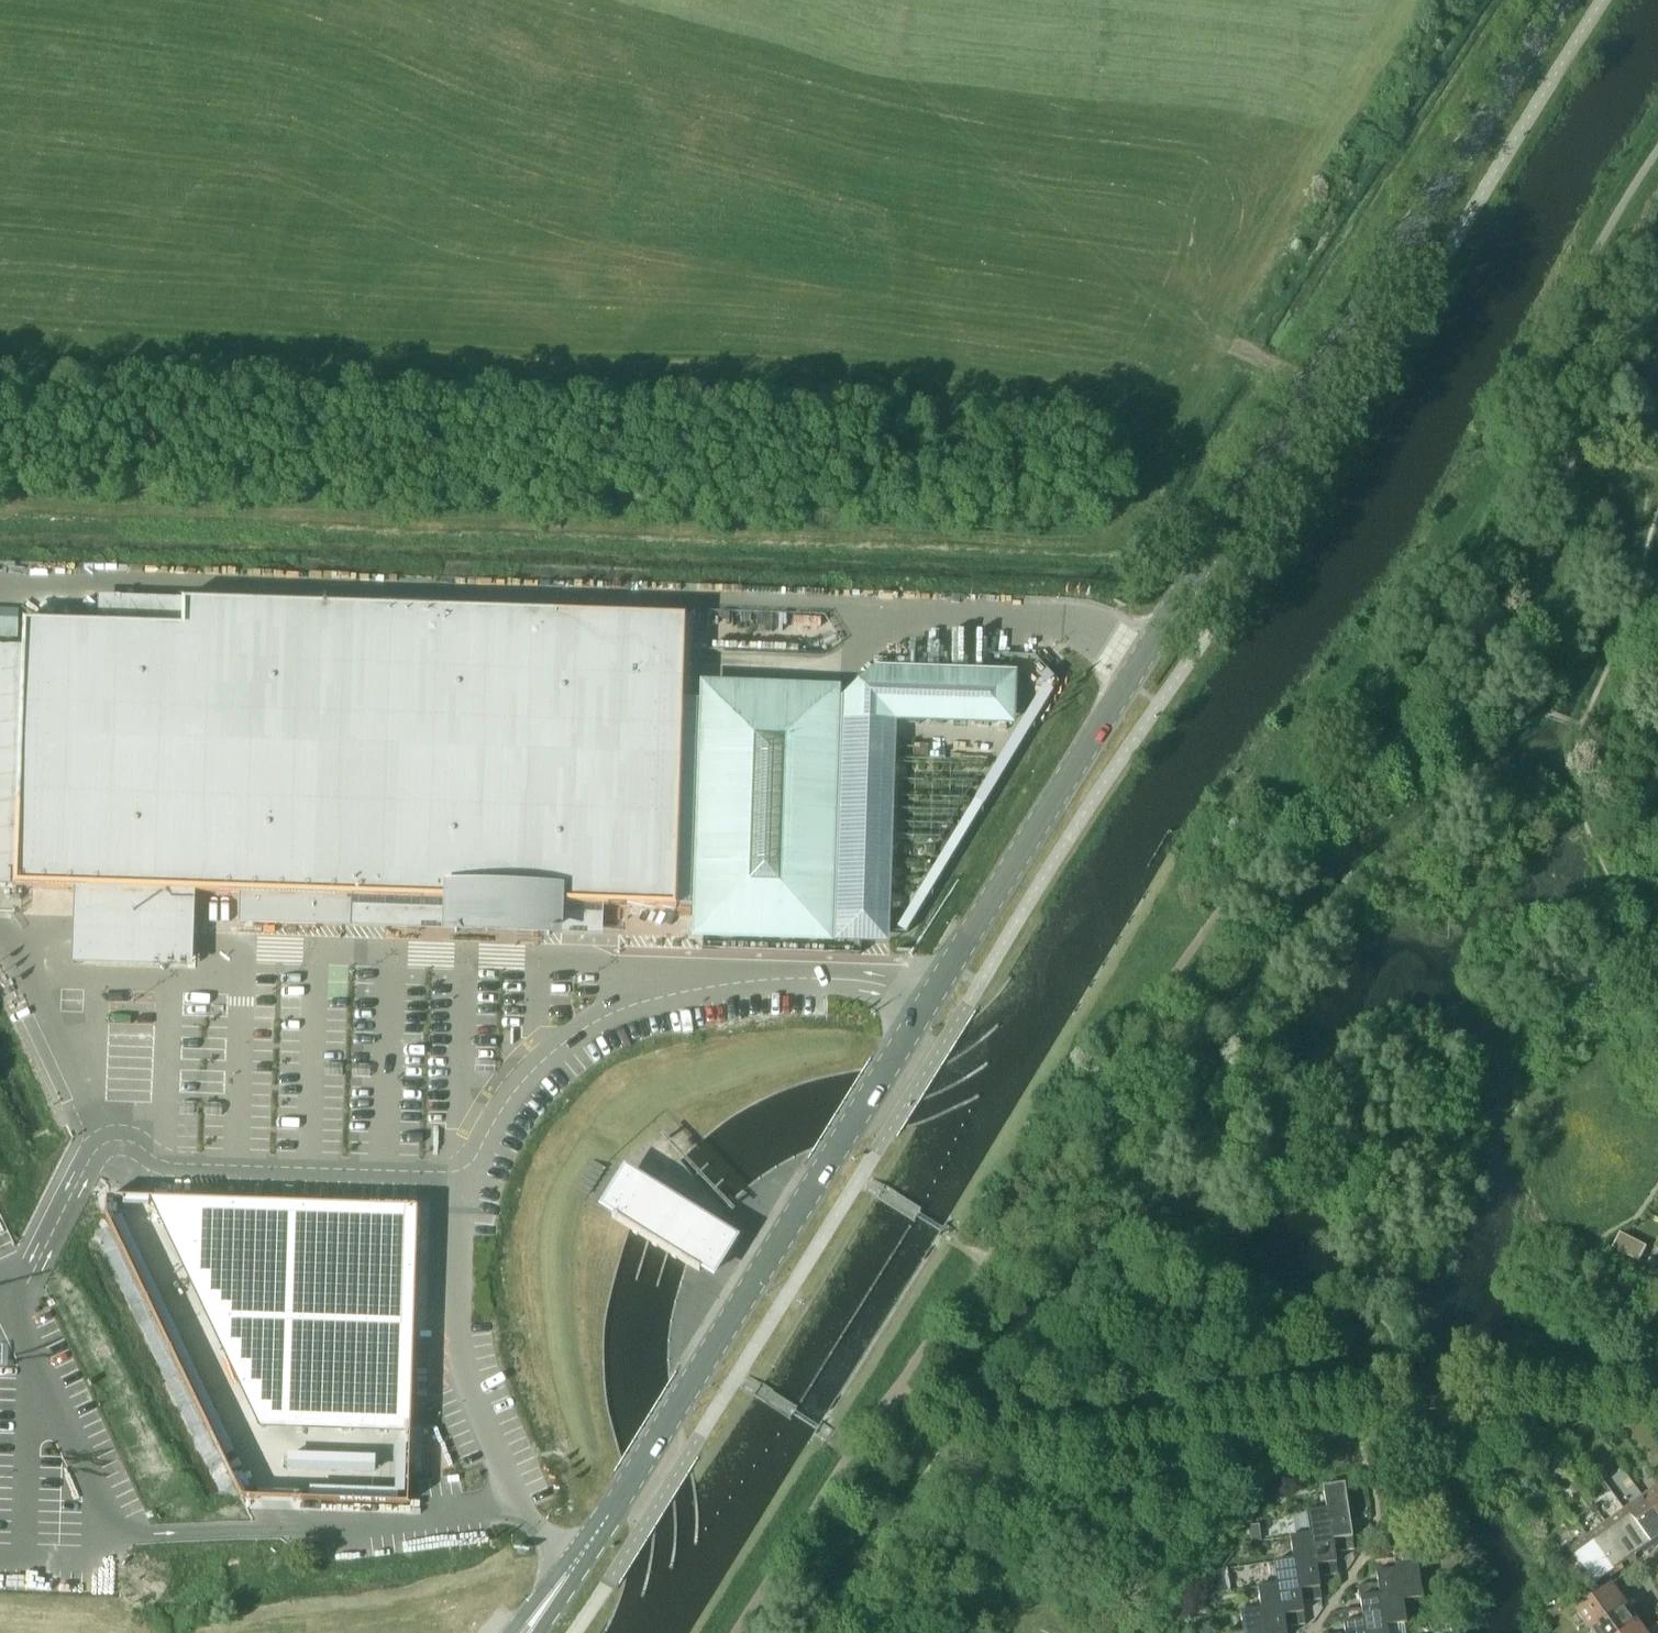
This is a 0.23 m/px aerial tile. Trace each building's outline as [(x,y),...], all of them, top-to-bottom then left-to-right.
[(822,932),(830,697),(711,693),(711,701),(683,700),(686,616),(183,599),(182,626),(24,620),(15,886),(78,888),(94,889),(93,911),(95,911),(120,911),(120,913),(147,914),(148,913),(149,891),(195,892),(243,894),(319,896),(385,898),(385,921),(463,924),(463,926),(496,928),(543,929),(544,904),(676,908),(677,906),(704,907),(703,928),(822,932)] [(78,888),(75,970),(194,976),(193,933),(195,892),(149,891),(147,914),(120,913),(120,911),(93,911),(94,889),(78,888)] [(280,923),(318,924),(319,896),(243,894),(242,921),(280,923)] [(711,1242),(719,1230),(719,1229),(719,1228),(650,1186),(641,1180),(640,1180),(639,1181),(632,1193),(617,1184),(605,1204),(610,1207),(620,1213),(617,1217),(613,1215),(612,1217),(699,1271),(701,1269),(696,1266),(699,1262),(714,1271),(726,1252),(711,1242)] [(410,1432),(417,1207),(154,1198),(261,1427),(410,1432)] [(1545,1460),(1537,1465),(1543,1474),(1550,1468),(1545,1460)] [(1333,1552),(1334,1552),(1353,1549),(1349,1520),(1361,1519),(1358,1499),(1346,1500),(1344,1483),(1322,1487),(1325,1509),(1327,1509),(1333,1552)] [(1641,1496),(1657,1519),(1657,1484),(1641,1496)] [(1638,1529),(1649,1545),(1657,1538),(1657,1519),(1641,1496),(1623,1509),(1638,1529)] [(1317,1577),(1318,1577),(1337,1574),(1334,1552),(1333,1552),(1327,1509),(1325,1509),(1306,1512),(1309,1534),(1310,1534),(1317,1577)] [(1605,1522),(1631,1558),(1649,1545),(1638,1529),(1623,1509),(1605,1522)] [(1605,1522),(1587,1535),(1612,1571),(1631,1558),(1605,1522)] [(1258,1524),(1249,1525),(1251,1541),(1260,1540),(1258,1524)] [(1321,1599),(1318,1577),(1317,1577),(1310,1534),(1309,1534),(1289,1537),(1292,1559),(1294,1559),(1300,1602),(1301,1602),(1309,1601),(1318,1600),(1321,1599)] [(1593,1584),(1612,1571),(1587,1535),(1568,1548),(1573,1556),(1561,1564),(1573,1581),(1585,1573),(1593,1584)] [(1401,1601),(1402,1601),(1422,1598),(1414,1544),(1392,1547),(1393,1558),(1395,1558),(1401,1601)] [(1406,1623),(1402,1601),(1401,1601),(1395,1558),(1393,1558),(1374,1561),(1377,1583),(1378,1583),(1385,1626),(1386,1626),(1406,1623)] [(1305,1624),(1301,1602),(1300,1602),(1294,1559),(1292,1559),(1273,1562),(1276,1584),(1278,1584),(1284,1627),(1285,1627),(1305,1624)] [(1648,1569),(1654,1578),(1657,1575),(1657,1562),(1648,1569)] [(1228,1573),(1212,1575),(1215,1592),(1230,1590),(1228,1573)] [(1377,1583),(1358,1586),(1361,1608),(1362,1608),(1366,1632),(1387,1632),(1386,1626),(1385,1626),(1378,1583),(1377,1583)] [(1285,1627),(1284,1627),(1278,1584),(1276,1584),(1257,1587),(1260,1609),(1264,1632),(1286,1632),(1285,1627)] [(1589,1628),(1624,1603),(1611,1584),(1575,1609),(1589,1628)] [(1318,1600),(1309,1601),(1311,1610),(1319,1609),(1318,1600)] [(1624,1603),(1589,1628),(1592,1632),(1621,1632),(1637,1621),(1624,1603)] [(1361,1608),(1341,1611),(1344,1632),(1345,1632),(1366,1632),(1362,1608),(1361,1608)] [(1260,1609),(1240,1612),(1243,1632),(1264,1632),(1260,1609)] [(1621,1632),(1657,1632),(1657,1622),(1645,1631),(1637,1621),(1621,1632)]
